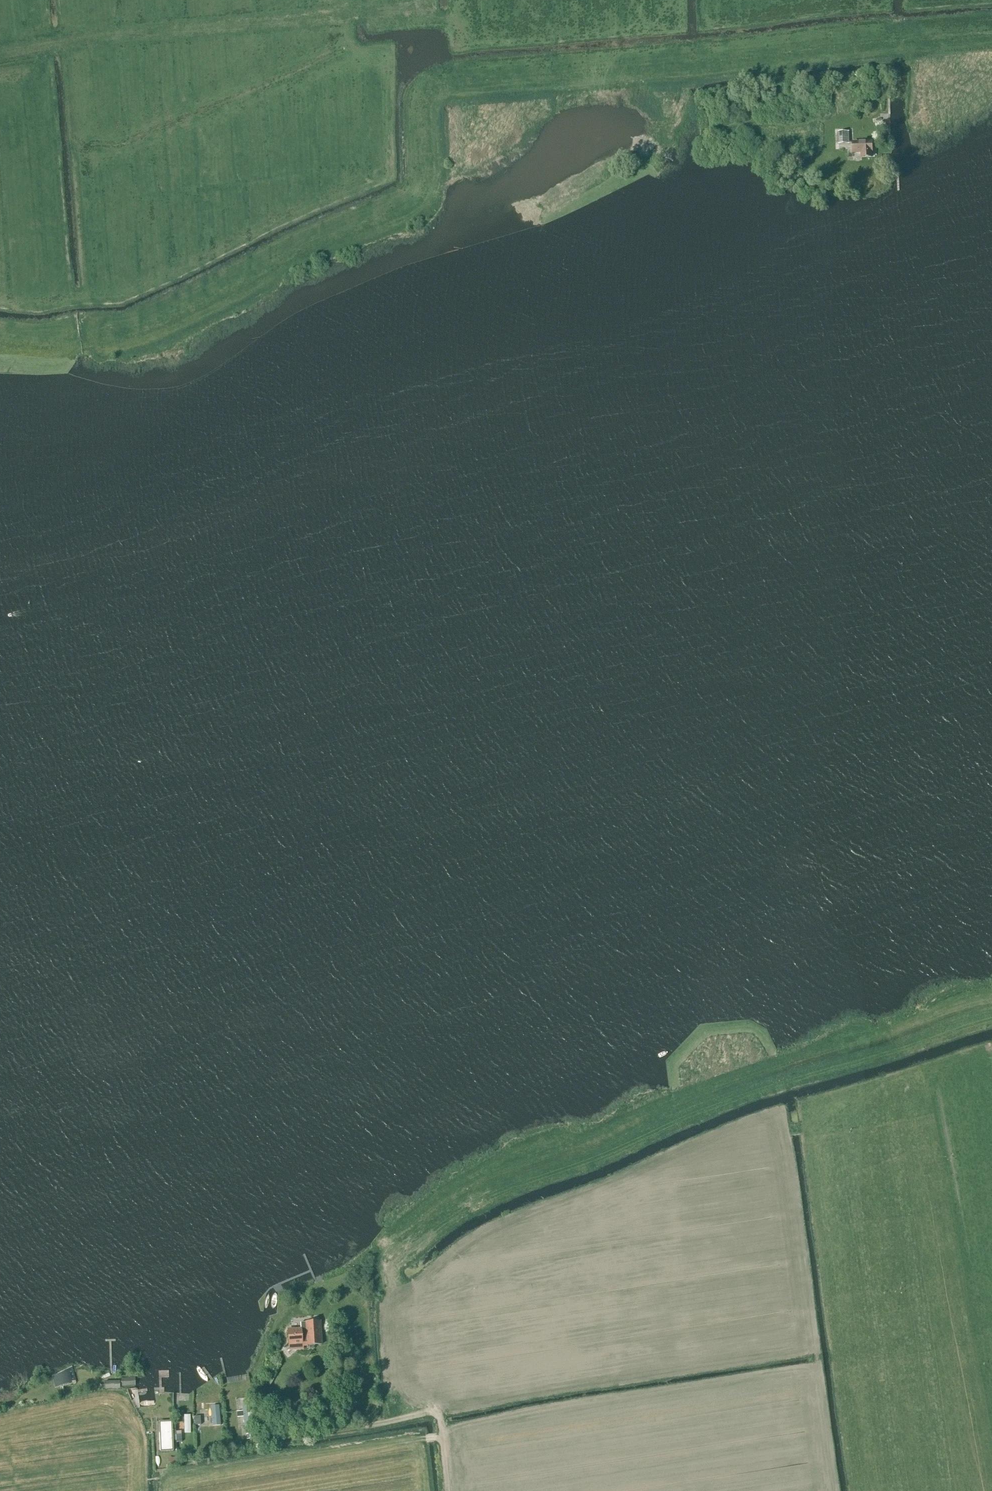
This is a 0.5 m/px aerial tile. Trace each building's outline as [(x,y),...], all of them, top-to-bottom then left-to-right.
[(839,144),(848,144),(848,132),(838,132),(839,144)] [(873,158),(873,153),(873,141),(852,142),(852,154),(861,153),(861,159),(873,158)] [(321,1345),(320,1321),(305,1322),(305,1331),(301,1331),(301,1329),(287,1330),(288,1344),(295,1344),(295,1351),(304,1350),(303,1347),(308,1347),(308,1345),(321,1345)] [(70,1374),(69,1374),(68,1371),(65,1373),(61,1375),(58,1376),(56,1377),(52,1378),(54,1389),(72,1384),(71,1383),(72,1383),(70,1374)] [(341,1388),(354,1385),(352,1375),(338,1377),(341,1388)] [(121,1386),(135,1386),(135,1377),(120,1378),(121,1386)] [(249,1405),(242,1406),(245,1430),(252,1429),(249,1405)] [(218,1406),(211,1407),(212,1427),(220,1426),(218,1406)] [(172,1422),(159,1422),(159,1435),(163,1434),(164,1452),(173,1452),(172,1422)]
